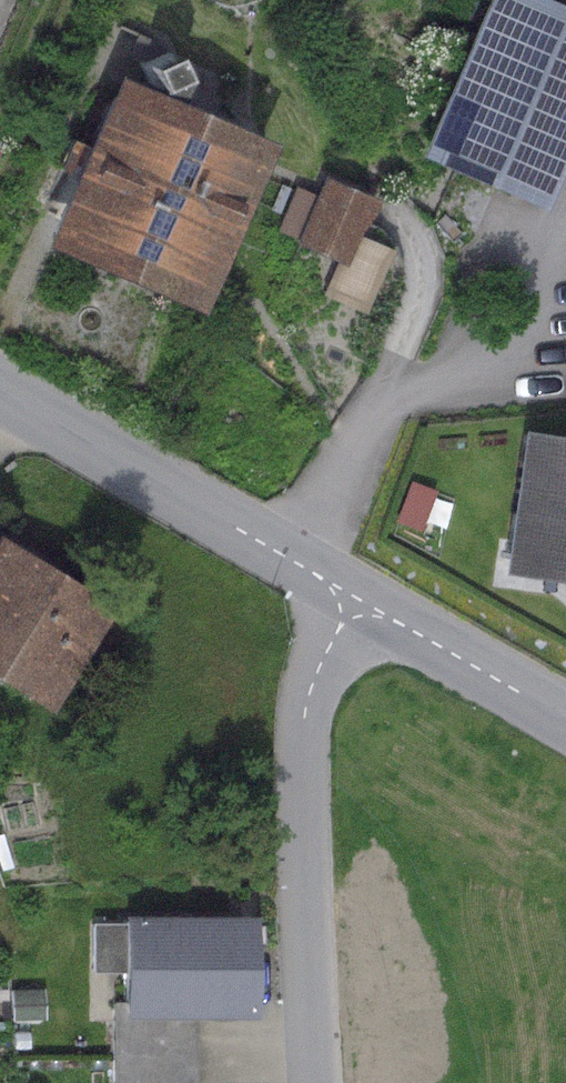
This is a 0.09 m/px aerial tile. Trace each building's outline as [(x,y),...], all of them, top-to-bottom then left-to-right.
[(561,0),(485,0),(419,154),(542,206),(565,150),(565,2),(561,0)] [(157,89),(115,71),(43,241),(198,306),(270,138),(174,97),(184,75),(174,52),(151,61),(159,83),(157,89)] [(375,196),(323,175),(295,243),(336,260),(347,265),(359,234),(375,196)] [(392,248),(359,234),(347,265),(336,260),(321,294),(365,312),(392,248)] [(524,429),(506,570),(565,578),(565,435),(524,429)] [(0,537),(0,679),(51,709),(113,605),(0,537)] [(256,913),(123,913),(123,1000),(123,1014),(195,1014),(256,1014),(256,913)] [(195,1014),(123,1014),(123,1000),(112,1000),(113,1082),(195,1082),(195,1014)]
